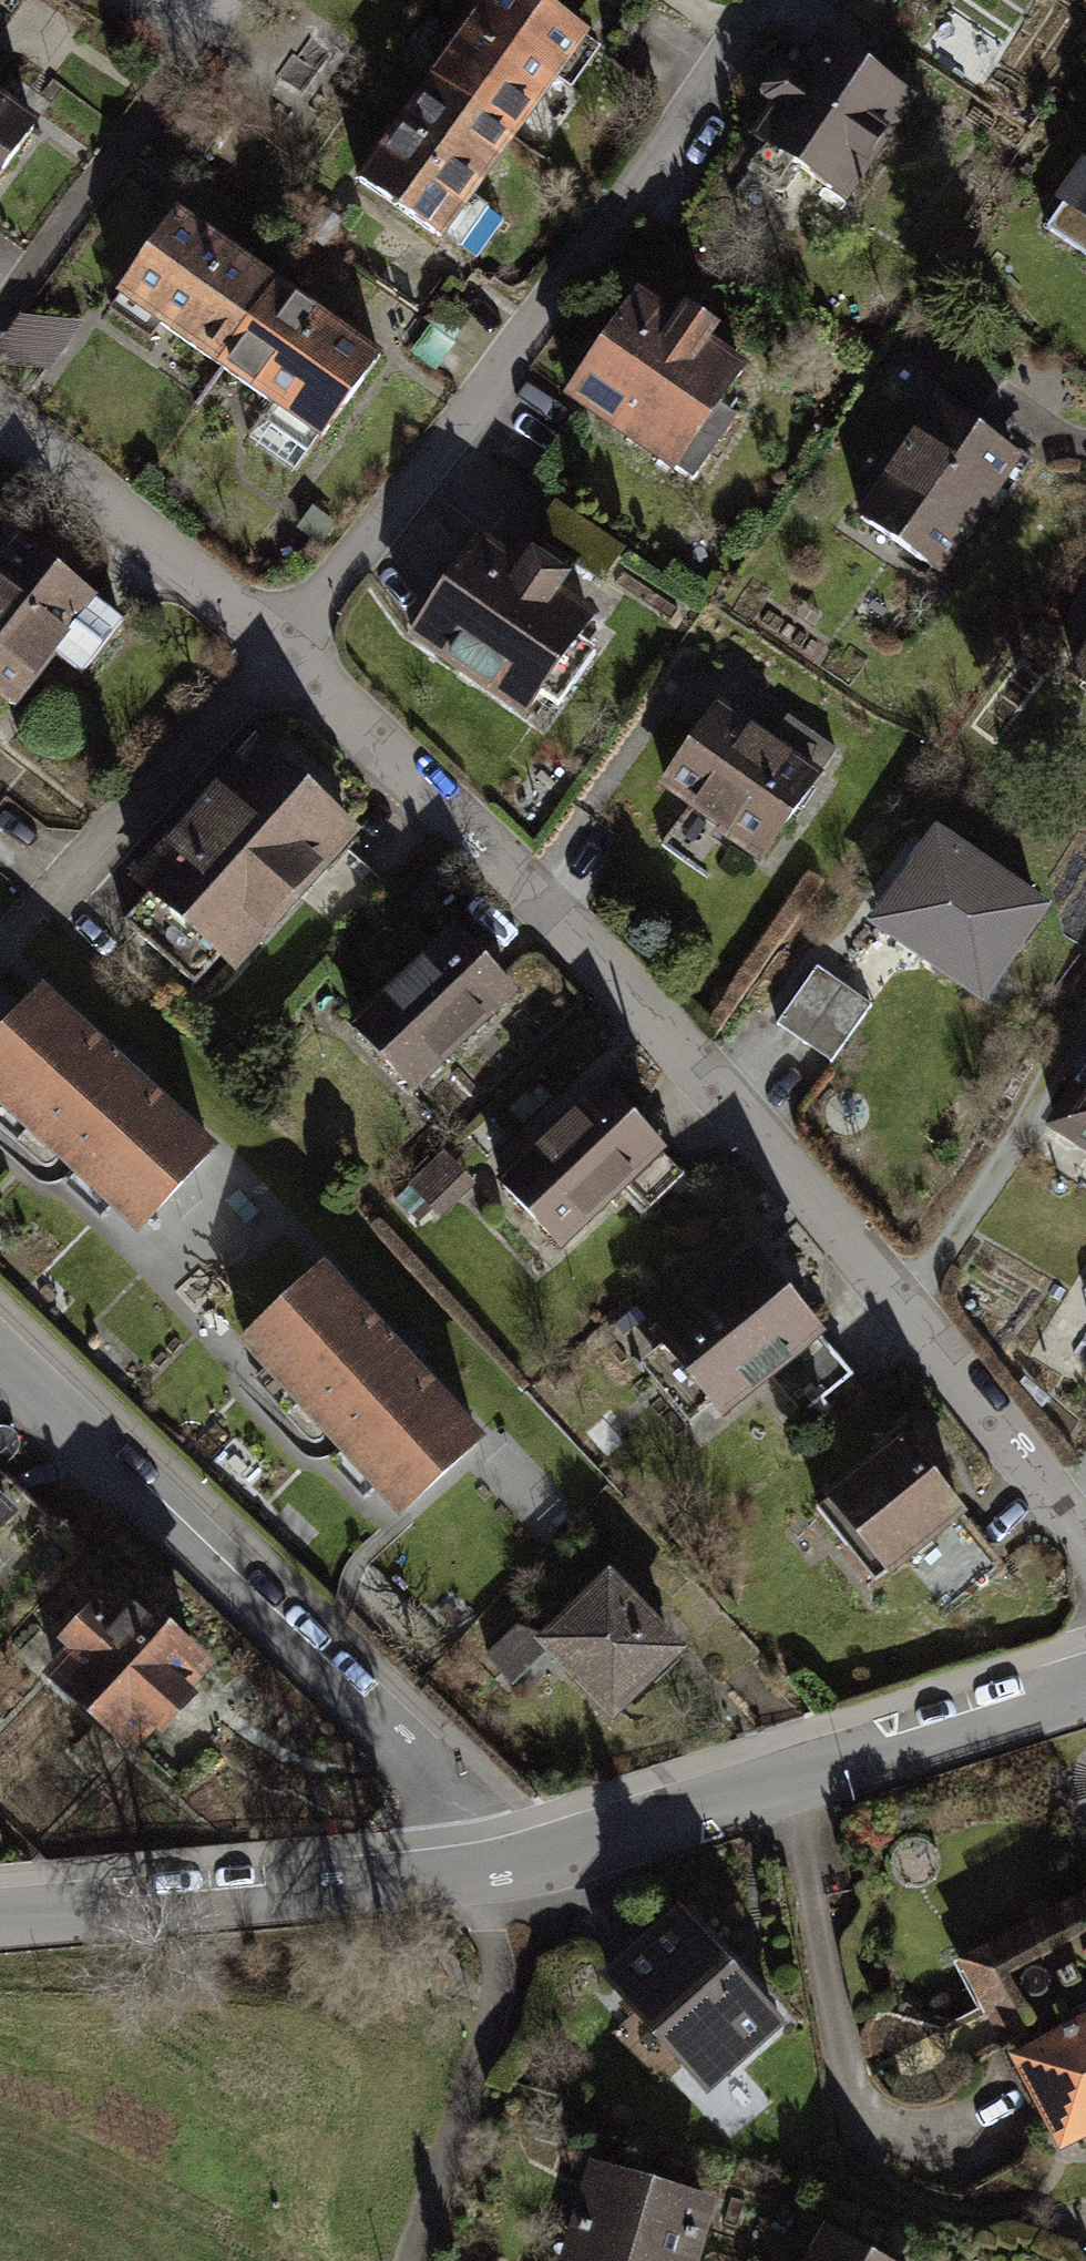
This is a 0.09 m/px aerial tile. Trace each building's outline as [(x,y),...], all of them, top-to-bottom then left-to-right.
[(512,0),(505,0),(356,200),(443,265),(595,61),(512,0)] [(857,206),(919,104),(815,41),(753,143),(857,206)] [(0,108),(0,197),(43,141),(0,108)] [(1079,167),(1055,205),(1085,224),(1085,171),(1079,167)] [(393,376),(183,225),(116,317),(327,468),(393,376)] [(1,336),(37,371),(77,332),(42,296),(1,336)] [(691,498),(762,389),(639,309),(568,418),(691,498)] [(1037,485),(938,416),(858,531),(958,599),(1037,485)] [(628,567),(555,520),(531,558),(604,605),(628,567)] [(23,722),(97,616),(15,559),(0,580),(0,706),(23,722)] [(531,746),(604,640),(488,559),(414,666),(531,746)] [(1085,720),(1085,685),(1069,709),(1085,720)] [(761,886),(830,793),(726,717),(657,810),(761,886)] [(239,1002),(363,859),(256,767),(133,910),(239,1002)] [(994,1027),(1055,940),(932,853),(870,940),(994,1027)] [(408,1134),(521,1025),(451,953),(338,1062),(408,1134)] [(41,987),(0,1033),(0,1118),(139,1239),(222,1147),(41,987)] [(878,1029),(823,993),(784,1050),(839,1087),(878,1029)] [(665,1154),(599,1084),(490,1188),(557,1257),(665,1154)] [(1067,1128),(1085,1140),(1085,1098),(1067,1128)] [(441,1155),(407,1187),(438,1221),(472,1189),(441,1155)] [(723,1417),(822,1335),(758,1259),(659,1342),(723,1417)] [(403,1520),(487,1441),(323,1267),(239,1346),(403,1520)] [(894,1593),(971,1531),(904,1449),(827,1512),(894,1593)] [(0,1501),(0,1530),(14,1515),(0,1501)] [(613,1726),(686,1655),(608,1575),(535,1646),(613,1726)] [(219,1671),(129,1591),(105,1618),(92,1607),(57,1646),(70,1658),(44,1687),(133,1767),(219,1671)] [(962,1958),(1062,2142),(1085,2127),(1085,1886),(962,1958)] [(683,1896),(605,1965),(714,2086),(792,2017),(683,1896)] [(593,2155),(566,2260),(695,2260),(714,2185),(593,2155)] [(829,2215),(804,2260),(915,2260),(829,2215)]
